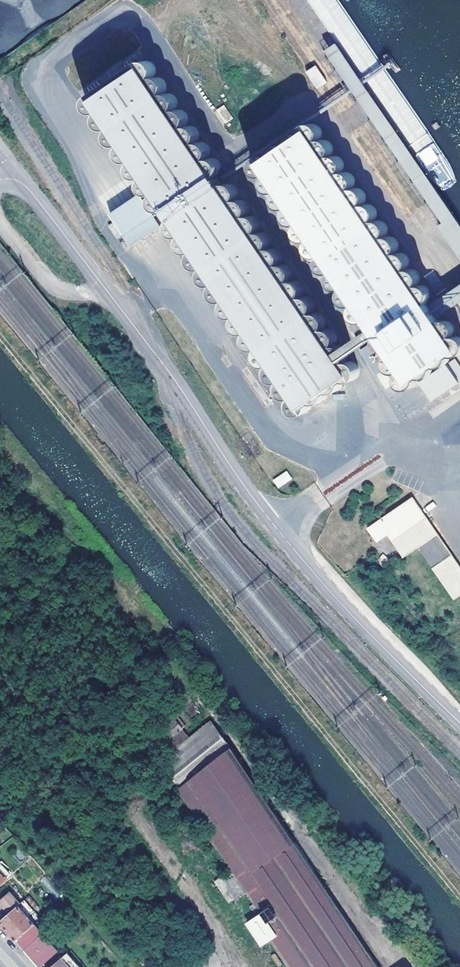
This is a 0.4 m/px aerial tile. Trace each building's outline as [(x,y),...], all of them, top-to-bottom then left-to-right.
[(351,384),(353,382),(361,383),(368,380),(370,374),(369,368),(364,362),(357,361),(359,355),(358,350),(353,345),(347,344),(348,338),(346,333),(341,329),(335,329),(336,323),(335,317),(331,313),(324,311),(325,305),(323,300),(318,296),(314,295),(315,290),(314,286),(309,281),(304,280),(302,280),(304,274),(304,269),(300,265),(294,263),(292,263),(293,258),(293,254),(288,249),(280,248),(281,242),(280,236),(274,232),(269,231),(271,225),(271,221),(265,216),(258,214),(260,209),(260,205),(256,199),(247,197),(249,192),(248,187),(245,183),(239,181),(235,181),(237,175),(236,169),(231,165),(225,164),(221,165),(207,145),(211,141),(211,134),(208,130),(203,127),(199,127),(200,123),(199,117),(196,113),(191,111),(187,110),(189,105),(189,102),(186,97),(181,95),(176,94),(178,90),(178,85),(176,81),(170,78),(165,77),(167,71),(164,65),(159,62),(154,61),(156,55),(154,50),(151,47),(146,44),(140,46),(136,49),(133,54),(129,54),(123,56),(119,60),(117,66),(112,66),(106,67),(103,71),(100,78),(94,77),(88,80),(85,87),(86,93),(90,96),(95,98),(98,99),(97,104),(97,109),(101,113),(106,115),(109,116),(107,122),(109,128),(114,132),(119,132),(121,133),(119,137),(120,144),(125,148),(131,150),(130,156),(134,162),(140,165),(142,166),(141,172),(144,177),(145,178),(151,182),(157,180),(171,200),(167,204),(166,209),(169,214),(172,217),(177,218),(179,219),(177,226),(181,232),(186,235),(190,235),(189,241),(190,247),(196,251),(201,252),(199,257),(202,264),(208,267),(213,268),(212,275),(214,280),(218,283),(226,285),(223,290),(226,296),(231,300),(235,301),(234,308),(238,315),(242,317),(248,317),(246,324),(249,331),(253,333),(258,334),(257,340),(259,346),(264,350),(269,350),(268,355),(270,362),(276,366),(280,366),(278,373),(280,379),(285,382),(292,383),(290,388),(291,393),(295,397),(302,399),(300,405),(303,412),(310,415),(316,414),(320,410),(322,405),(323,402),(327,402),(334,398),(336,394),(349,387),(351,384)] [(327,59),(372,124),(382,117),(338,52),(327,59)] [(315,65),(305,72),(316,89),(327,82),(315,65)] [(223,105),(215,110),(225,123),(233,118),(223,105)] [(400,175),(405,172),(415,166),(382,117),(372,124),(367,127),(400,175)] [(457,343),(458,339),(457,335),(454,331),(450,329),(445,329),(441,323),(433,313),(431,309),(434,305),(433,300),(430,296),(425,293),(421,293),(421,288),(422,284),(420,282),(417,279),(412,278),(409,278),(411,272),(411,267),(407,263),(402,261),(398,261),(400,255),(399,250),(395,246),(390,245),(388,245),(389,242),(389,237),(387,233),(384,230),(380,228),(375,227),(377,223),(377,218),(374,214),(369,211),(364,211),(365,207),(365,202),(362,198),(356,196),(353,195),(354,191),(354,187),(351,184),(346,180),(341,180),(343,175),(342,170),(340,166),(334,163),(330,164),(331,158),(330,154),(327,150),(322,148),(319,148),(320,142),(318,137),(315,134),(311,131),(305,133),(301,136),(298,141),(298,146),(293,146),(289,149),(287,152),(280,157),(276,158),(272,160),(268,165),(262,164),(256,166),(253,170),(252,176),(253,182),(259,186),(263,187),(262,192),(266,199),(272,201),(275,203),(274,209),(276,215),(283,220),(287,220),(286,226),(288,231),(291,234),(296,236),(298,236),(298,240),(299,246),(302,249),(309,251),(309,256),(310,261),(313,264),(318,266),(322,268),(320,273),(323,278),(327,282),(332,283),(332,285),(332,292),(334,295),(339,298),(344,300),(343,304),(344,309),(348,313),(352,314),(355,316),(354,320),(355,326),(360,330),(364,330),(366,331),(365,336),(366,340),(370,344),(374,346),(378,347),(390,364),(389,370),(390,377),(393,380),(398,382),(400,383),(399,389),(401,393),(404,397),(410,398),(414,397),(418,394),(419,390),(420,387),(431,382),(433,378),(448,371),(450,367),(454,364),(459,365),(459,343),(457,343)] [(405,172),(445,232),(456,225),(415,166),(405,172)] [(161,220),(169,215),(165,209),(145,179),(137,185),(158,217),(161,220)] [(126,236),(158,217),(137,185),(104,204),(126,236)] [(456,225),(445,232),(441,235),(459,264),(459,232),(456,225)] [(123,238),(117,229),(112,233),(118,242),(123,238)] [(441,323),(459,310),(459,295),(433,313),(441,323)] [(236,358),(231,362),(235,367),(240,363),(236,358)] [(458,391),(448,375),(421,392),(432,409),(450,397),(458,391)] [(450,397),(454,401),(459,397),(459,394),(458,391),(450,397)] [(286,471),(274,480),(278,486),(291,478),(286,471)] [(438,563),(456,551),(417,493),(372,525),(381,538),(392,530),(408,553),(423,543),(438,563)] [(438,563),(442,569),(459,557),(459,556),(456,551),(438,563)] [(341,911),(234,752),(212,723),(188,741),(180,732),(183,730),(176,721),(164,731),(166,734),(161,739),(165,744),(154,754),(171,778),(164,783),(175,796),(178,793),(192,814),(191,816),(195,822),(197,821),(205,832),(202,834),(208,844),(212,841),(227,863),(222,866),(229,876),(217,884),(232,906),(248,895),(257,907),(253,910),(260,920),(250,927),(265,948),(272,944),(286,966),(379,966),(341,911)] [(132,744),(120,754),(125,761),(138,751),(132,744)] [(125,761),(120,754),(108,764),(114,770),(125,761)] [(207,845),(222,866),(227,863),(212,841),(208,844),(207,845)] [(0,861),(0,873),(6,881),(12,875),(0,861)] [(9,914),(18,906),(20,904),(9,893),(0,901),(0,905),(9,914)] [(40,966),(41,966),(52,957),(59,951),(35,924),(18,906),(9,914),(0,922),(8,931),(14,938),(18,942),(40,966)] [(53,966),(72,966),(63,958),(53,966)]
